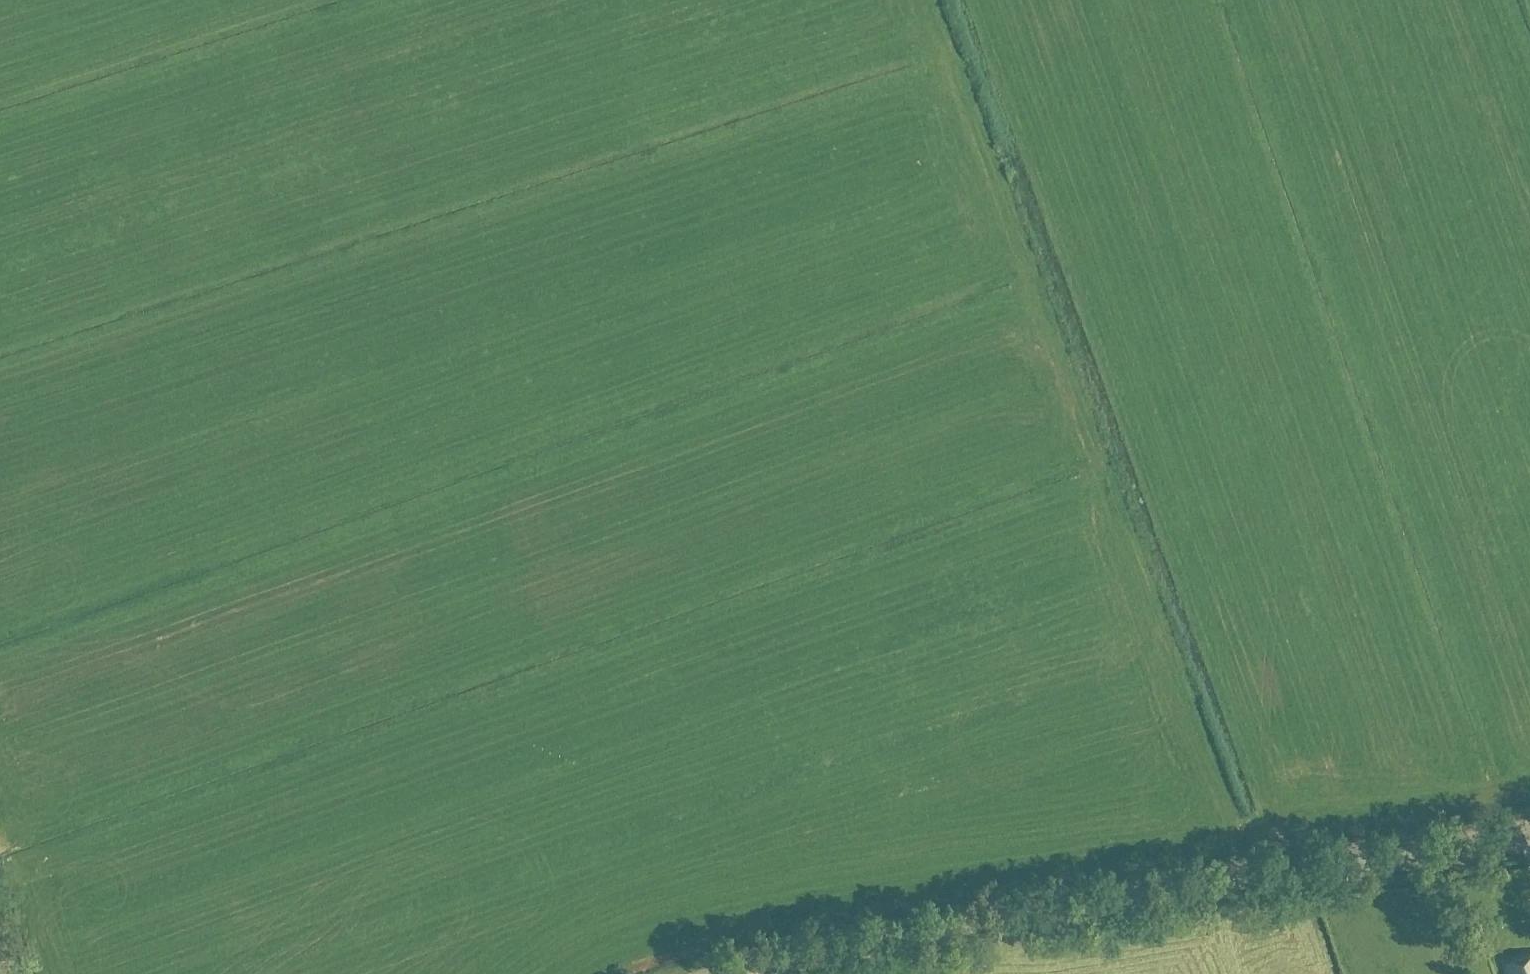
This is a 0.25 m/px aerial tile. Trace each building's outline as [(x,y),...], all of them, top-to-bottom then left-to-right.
[(1503,964),(1507,973),(1529,973),(1529,955),(1503,964)]
